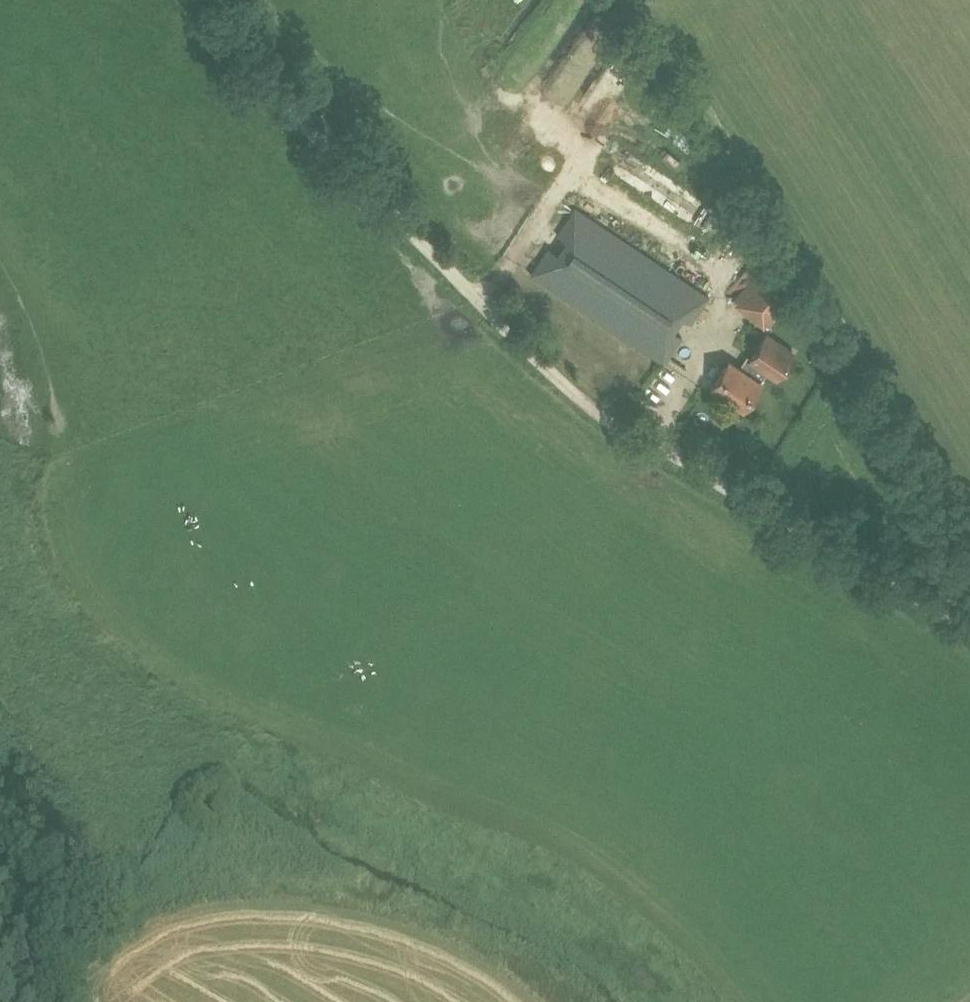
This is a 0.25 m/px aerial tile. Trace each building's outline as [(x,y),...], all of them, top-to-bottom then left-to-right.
[(620,100),(632,82),(619,74),(607,92),(620,100)] [(683,182),(673,200),(681,204),(690,185),(683,182)] [(549,248),(531,274),(664,362),(682,336),(669,328),(678,315),(691,323),(708,297),(575,208),(558,235),(570,243),(561,256),(549,248)] [(796,290),(765,264),(736,299),(766,325),(796,290)] [(730,360),(712,387),(744,408),(763,381),(762,380),(769,370),(779,377),(797,352),(770,333),(751,360),(756,364),(749,374),(730,360)] [(814,355),(810,361),(820,367),(824,361),(814,355)]
